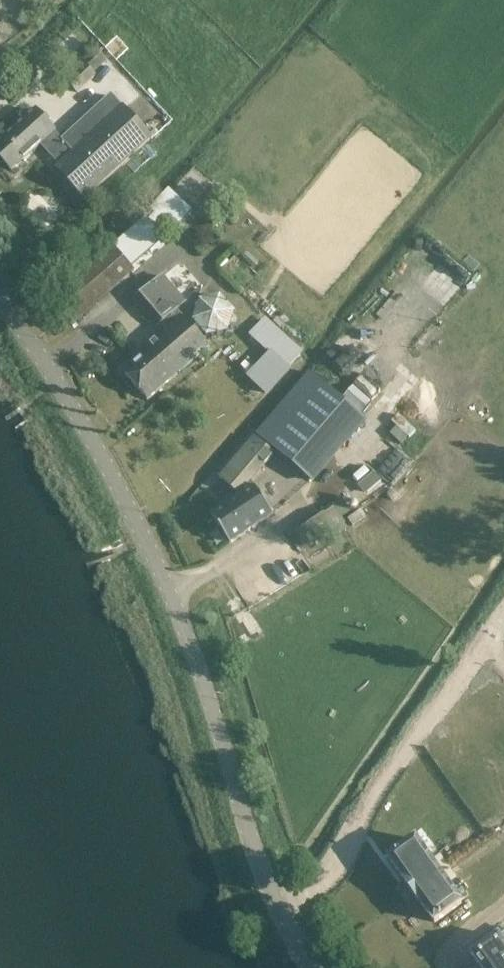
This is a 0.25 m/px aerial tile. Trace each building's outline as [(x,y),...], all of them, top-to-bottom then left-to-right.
[(24,16),(9,0),(0,0),(0,37),(24,16)] [(149,138),(109,94),(61,138),(35,111),(0,142),(0,158),(10,169),(38,144),(57,166),(56,167),(83,197),(149,138)] [(122,282),(101,258),(51,301),(72,325),(122,282)] [(120,369),(147,401),(210,346),(183,315),(191,308),(161,276),(133,301),(161,333),(120,369)] [(196,303),(189,322),(202,337),(222,333),(229,314),(215,299),(196,303)] [(300,355),(265,319),(251,334),(273,356),(251,379),(265,393),(289,369),(287,367),(300,355)] [(331,389),(310,371),(256,434),(277,452),(331,389)] [(331,389),(277,452),(309,480),(363,417),(331,389)] [(219,476),(239,496),(210,514),(227,543),(272,516),(254,487),(251,481),(275,456),(256,437),(219,476)] [(293,530),(304,547),(342,522),(332,508),(323,514),(321,511),(293,530)] [(435,922),(462,903),(417,839),(389,859),(435,922)] [(472,955),(483,967),(503,967),(503,931),(499,935),(498,934),(472,955)]
